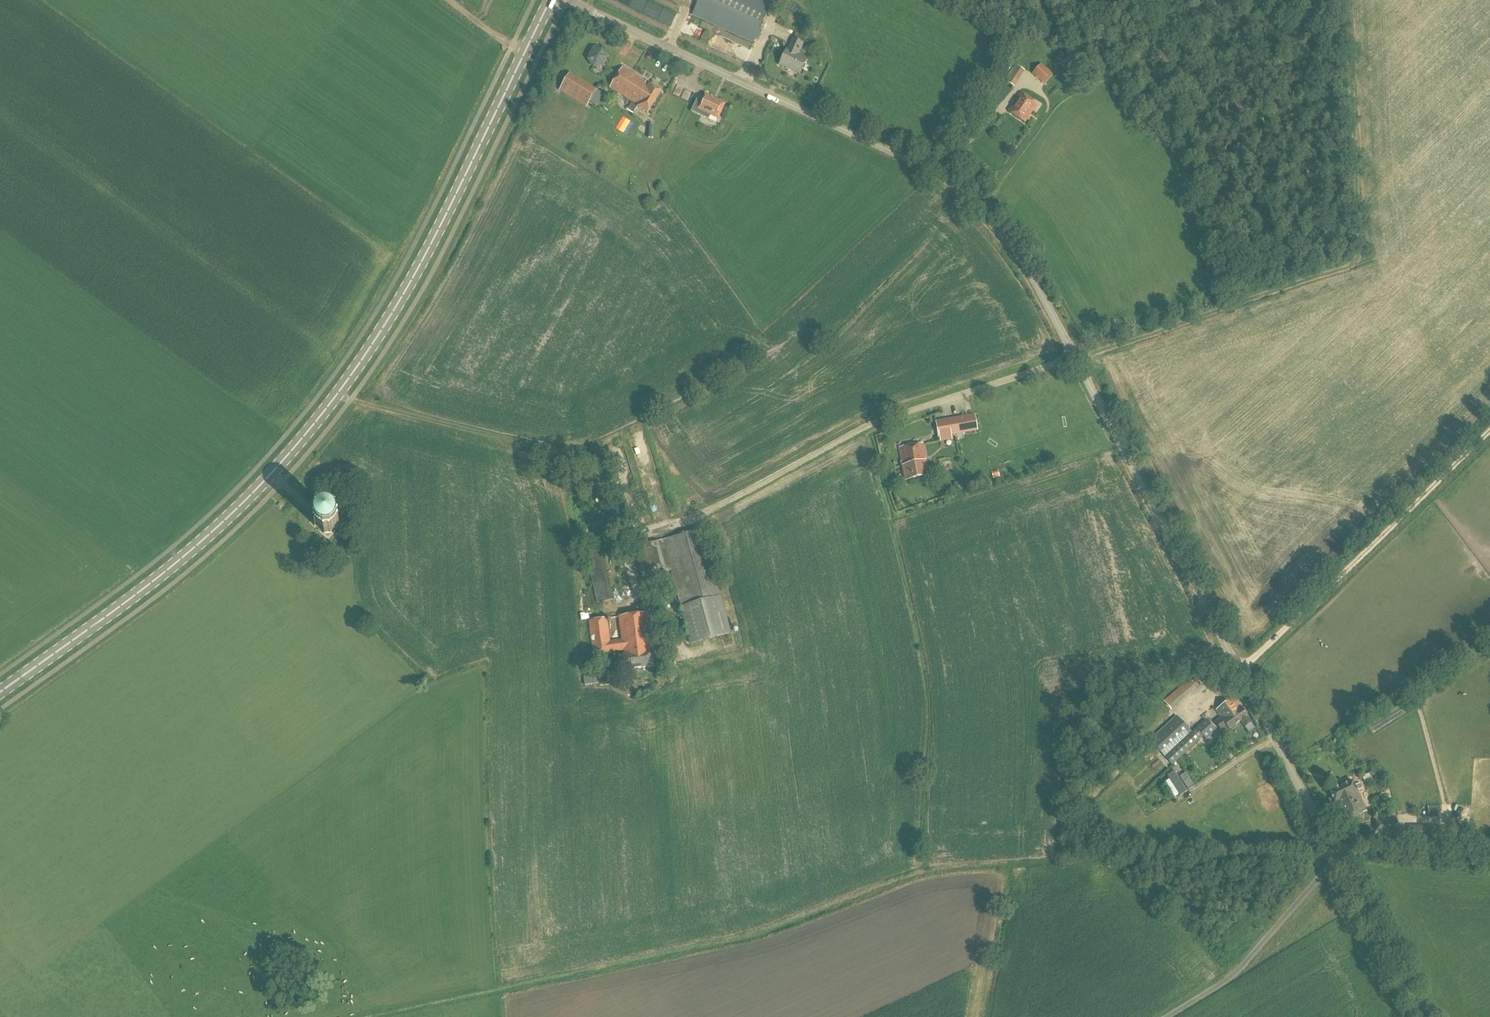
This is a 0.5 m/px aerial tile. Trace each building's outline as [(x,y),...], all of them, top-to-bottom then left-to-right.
[(772,2),(768,0),(698,0),(691,15),(753,43),(772,2)] [(798,55),(804,43),(792,38),(787,50),(786,50),(779,65),(799,74),(806,59),(798,55)] [(593,67),(603,66),(607,57),(602,49),(592,50),(588,59),(593,67)] [(1068,56),(1062,63),(1073,72),(1082,62),(1074,55),(1071,59),(1068,56)] [(1044,84),(1053,74),(1041,63),(1032,74),(1044,84)] [(1014,86),(1025,70),(1015,64),(1004,79),(1014,86)] [(647,113),(661,91),(649,84),(650,84),(628,70),(622,67),(609,88),(631,102),(626,109),(633,114),(637,107),(647,113)] [(596,106),(603,94),(596,90),(569,73),(559,90),(586,107),(589,102),(596,106)] [(680,98),(688,102),(693,92),(684,88),(680,98)] [(697,99),(691,111),(708,120),(710,116),(718,120),(726,103),(718,100),(712,97),(704,93),(701,101),(697,99)] [(1025,122),(1037,105),(1021,94),(1008,111),(1025,122)] [(623,131),(631,135),(638,123),(630,118),(623,131)] [(975,416),(952,419),(954,434),(977,430),(975,416)] [(929,476),(925,460),(926,460),(923,444),(898,448),(902,466),(905,481),(929,476)] [(338,517),(336,514),(334,512),(330,510),(330,509),(322,510),(317,514),(315,519),(315,526),(316,526),(318,529),(322,532),(324,533),(331,533),(331,532),(334,530),(338,524),(339,524),(338,517)] [(720,596),(702,529),(634,547),(642,579),(670,571),(680,607),(679,607),(690,645),(731,633),(721,596),(720,596)] [(597,604),(613,600),(602,548),(585,552),(597,604)] [(652,652),(647,613),(618,617),(621,640),(610,641),(607,618),(589,620),(593,656),(612,654),(611,652),(623,651),(623,655),(621,655),(623,671),(654,667),(652,652)] [(583,676),(584,685),(597,683),(596,675),(583,676)] [(1202,685),(1196,678),(1192,681),(1191,681),(1184,687),(1190,695),(1202,685)] [(1170,698),(1165,702),(1171,710),(1177,705),(1170,698)] [(1232,698),(1215,710),(1220,718),(1214,722),(1221,731),(1227,726),(1229,730),(1240,721),(1245,727),(1251,722),(1239,706),(1239,707),(1232,698)] [(1216,731),(1205,719),(1192,732),(1177,716),(1149,741),(1171,765),(1189,748),(1199,739),(1203,736),(1204,738),(1206,740),(1216,731)] [(1179,796),(1186,792),(1174,771),(1166,776),(1179,796)] [(1367,783),(1371,781),(1372,781),(1372,780),(1372,779),(1371,777),(1375,775),(1373,771),(1362,776),(1365,782),(1365,783),(1366,783),(1367,783)] [(1184,784),(1190,780),(1186,773),(1179,777),(1184,784)] [(1354,786),(1351,782),(1330,792),(1344,822),(1366,811),(1356,791),(1362,788),(1360,783),(1354,786)] [(1396,837),(1397,818),(1376,817),(1375,837),(1396,837)] [(1435,840),(1436,839),(1436,826),(1408,826),(1408,840),(1435,840)]
